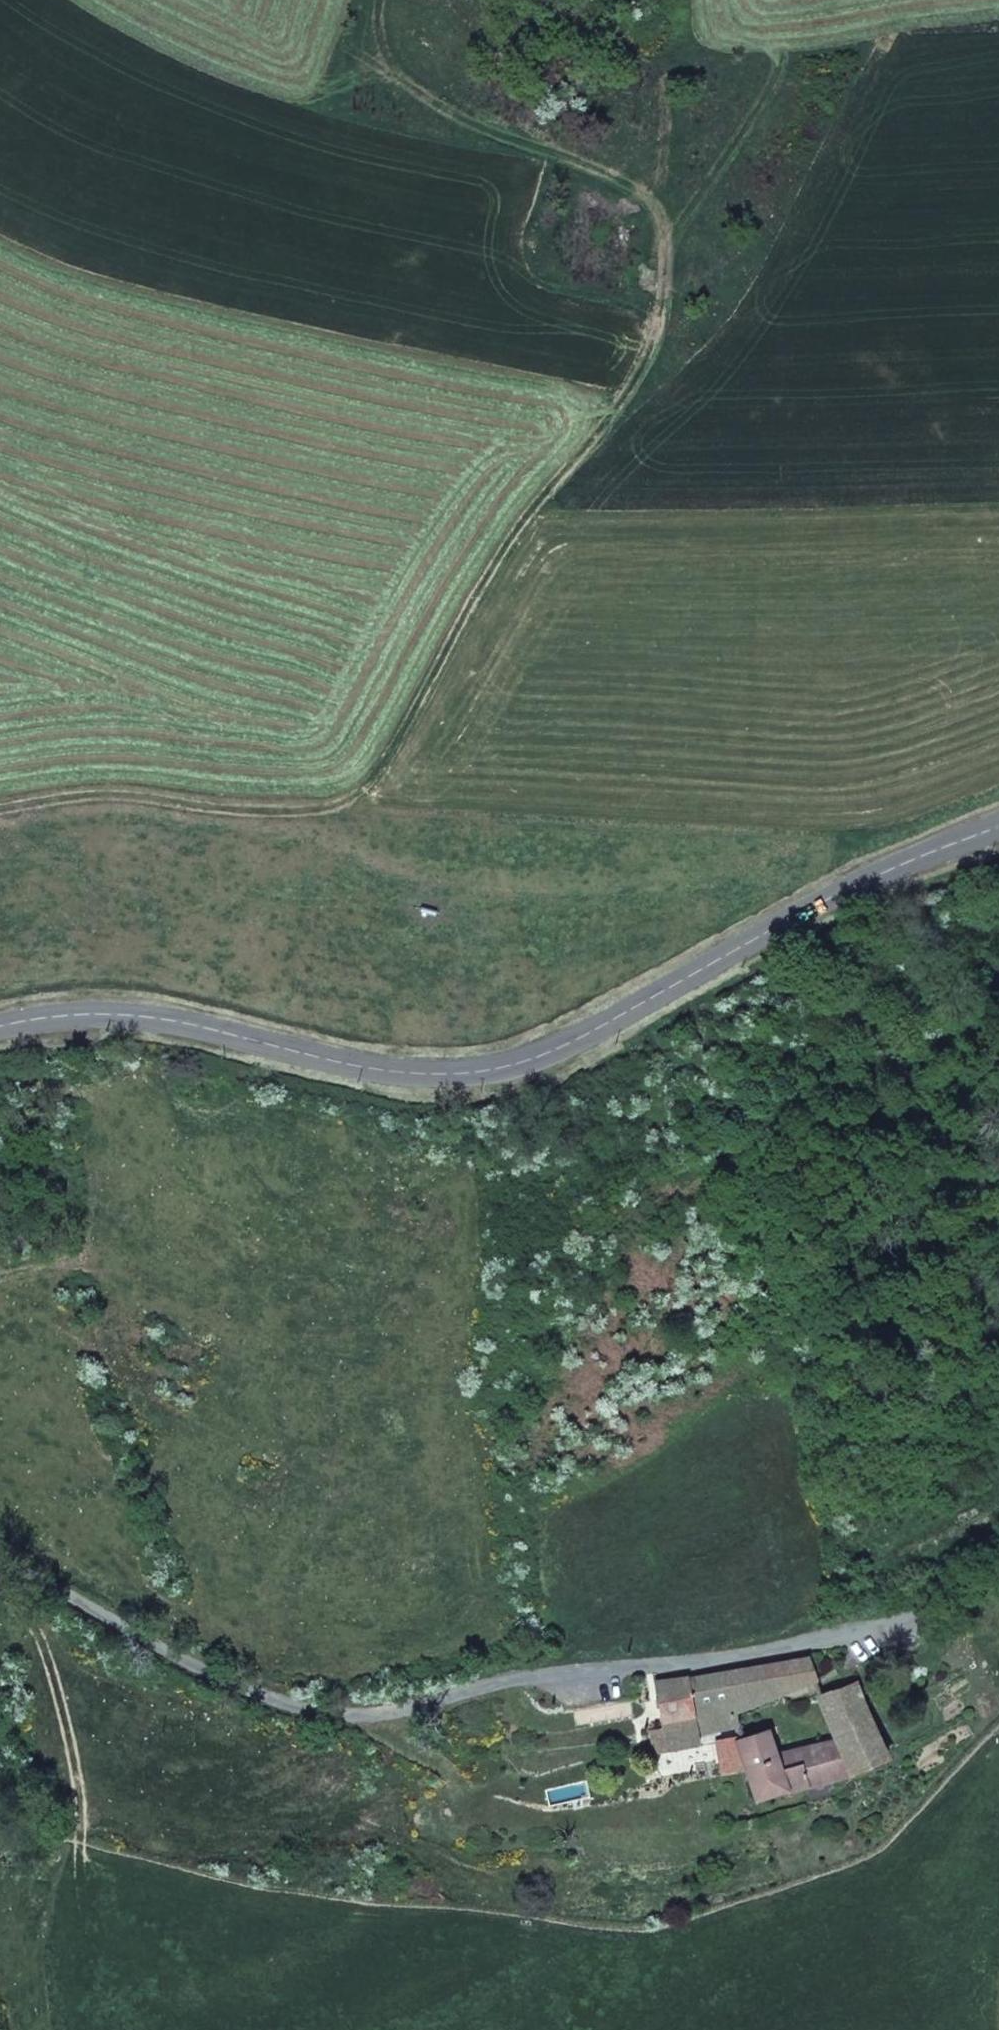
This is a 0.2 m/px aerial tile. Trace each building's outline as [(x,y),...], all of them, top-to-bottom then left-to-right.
[(812,1685),(802,1653),(719,1665),(728,1710),(812,1685)] [(728,1710),(719,1665),(683,1670),(694,1733),(732,1728),(728,1710)] [(694,1733),(683,1670),(648,1674),(657,1727),(661,1749),(695,1742),(694,1733)] [(780,1748),(783,1765),(774,1768),(767,1728),(733,1737),(735,1743),(737,1755),(746,1805),(886,1758),(854,1680),(815,1693),(830,1737),(780,1748)] [(661,1749),(657,1727),(648,1729),(651,1750),(661,1749)]
